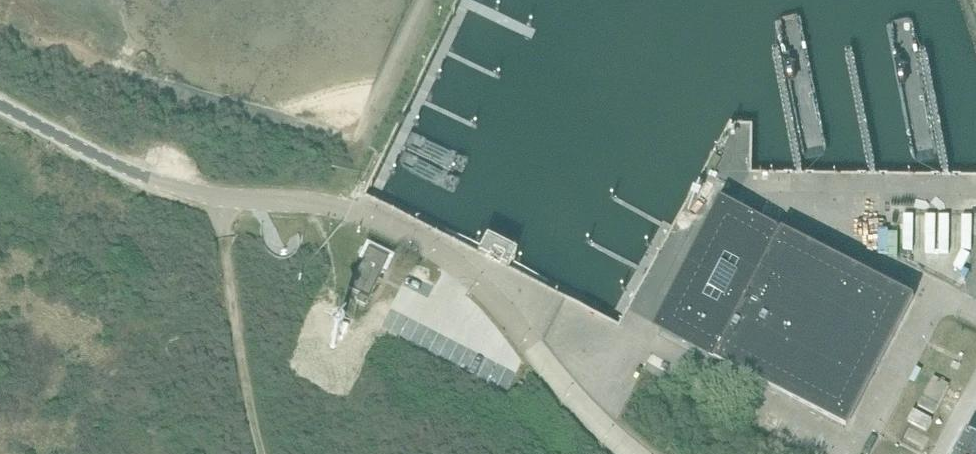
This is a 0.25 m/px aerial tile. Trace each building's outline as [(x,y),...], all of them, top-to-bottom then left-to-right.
[(664,329),(661,334),(717,362),(716,363),(726,368),(726,367),(742,376),(750,380),(755,383),(820,417),(821,416),(824,418),(824,419),(845,429),(868,384),(867,384),(869,380),(870,381),(877,368),(875,367),(880,355),(882,357),(890,342),(888,341),(890,338),(892,338),(895,332),(893,331),(899,320),(901,321),(912,299),(906,296),(905,297),(894,292),(895,290),(876,281),(870,278),(870,277),(841,262),(841,263),(837,261),(837,260),(833,258),(833,259),(821,253),(822,252),(809,246),(798,241),(798,240),(784,233),(783,234),(756,220),(748,216),(733,208),(732,207),(728,205),(714,232),(707,247),(706,246),(703,253),(702,257),(701,256),(678,301),(677,305),(676,305),(664,328),(664,329)] [(368,249),(348,290),(359,295),(356,303),(360,305),(365,307),(368,302),(369,300),(378,282),(378,281),(379,280),(381,276),(381,275),(389,259),(368,249)] [(935,378),(919,407),(934,415),(950,386),(935,378)] [(914,412),(909,422),(927,432),(933,421),(914,412)] [(958,453),(975,453),(975,437),(969,434),(958,453)]
